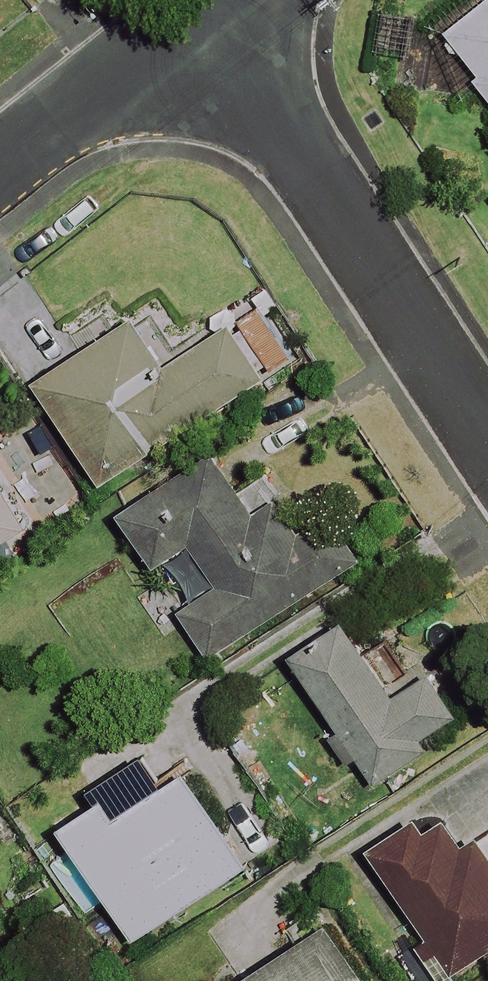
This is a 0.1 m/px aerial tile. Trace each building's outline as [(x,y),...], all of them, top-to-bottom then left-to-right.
[(448,34),(482,77),(477,81),(487,95),(487,2),(448,34)] [(24,283),(0,298),(0,353),(21,386),(34,378),(101,483),(266,377),(232,324),(165,367),(134,319),(121,328),(107,306),(59,337),(24,283)] [(256,516),(218,454),(122,512),(153,563),(160,559),(173,582),(190,609),(183,612),(209,655),(362,562),(331,511),(297,532),(279,502),(256,516)] [(0,468),(0,543),(33,523),(0,468)] [(293,656),(336,723),(327,729),(348,762),(357,756),(374,783),(428,748),(421,738),(456,716),(430,675),(394,698),(346,622),(293,656)] [(247,865),(186,771),(122,812),(111,794),(63,825),(135,937),(247,865)] [(439,807),(372,853),(456,973),(487,950),(487,850),(480,839),(467,848),(439,807)] [(331,922),(236,980),(368,980),(331,922)]
